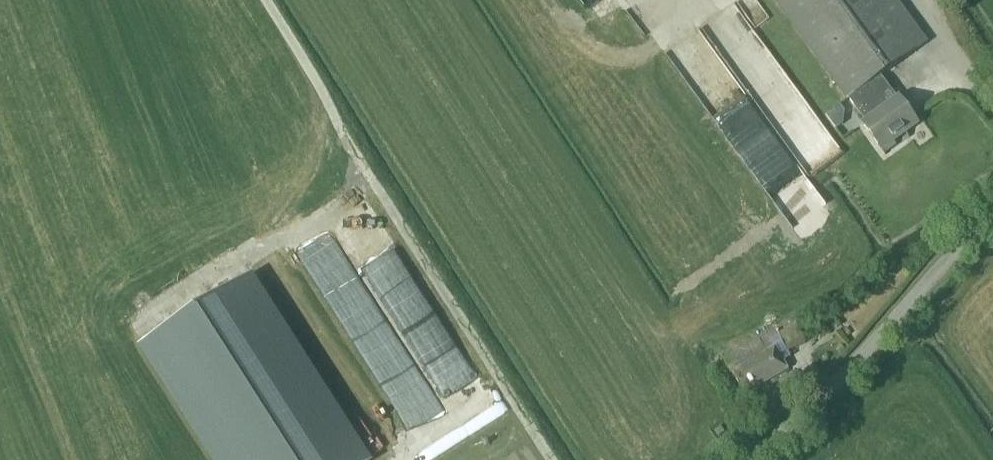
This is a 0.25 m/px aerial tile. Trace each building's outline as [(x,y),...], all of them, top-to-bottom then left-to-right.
[(919,122),(899,95),(897,96),(881,74),(928,40),(899,0),(776,0),(848,99),(849,98),(865,120),(862,122),(882,149),(919,122)] [(771,198),(808,175),(773,118),(736,141),(771,198)] [(141,346),(215,459),(371,459),(253,275),(141,346)] [(358,341),(388,324),(371,293),(348,306),(339,290),(331,294),(358,341)] [(807,342),(797,323),(778,332),(787,352),(807,342)] [(789,369),(776,346),(733,371),(745,392),(744,392),(745,393),(760,384),(761,385),(789,369)] [(715,430),(719,436),(726,431),(721,425),(715,430)]
